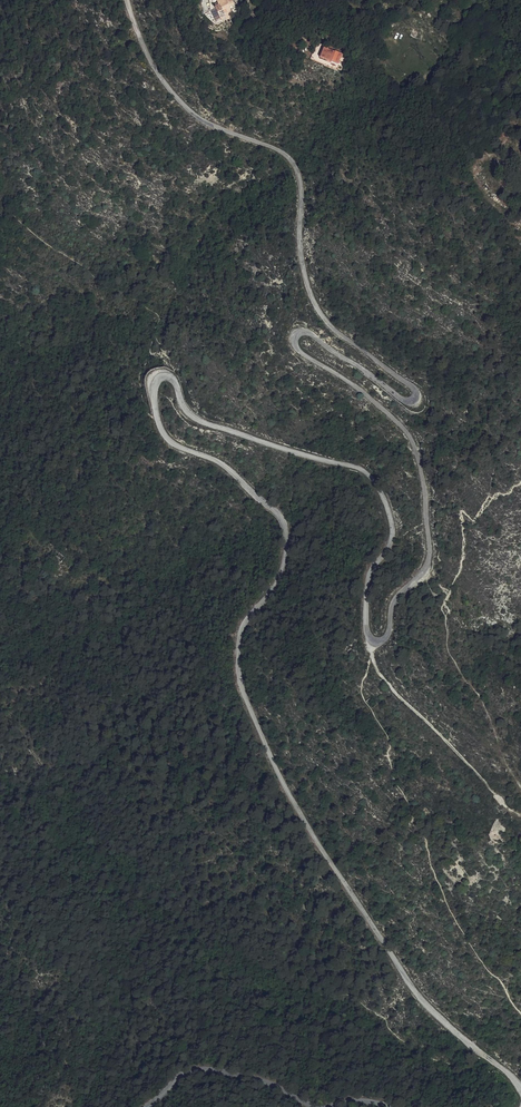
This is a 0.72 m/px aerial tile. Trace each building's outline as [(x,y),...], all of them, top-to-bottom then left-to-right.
[(221,19),(226,15),(225,14),(229,9),(228,7),(232,3),(230,0),(213,0),(216,5),(217,6),(215,8),(214,8),(221,19)] [(229,9),(225,14),(226,15),(229,18),(233,14),(229,9)] [(333,60),(339,62),(342,52),(336,49),(335,51),(323,48),(320,58),(332,62),(333,60)] [(54,560),(63,565),(67,556),(59,552),(54,560)] [(74,560),(67,556),(63,565),(69,569),(74,560)] [(372,697),(367,701),(372,708),(378,704),(372,697)] [(497,820),(489,834),(490,838),(492,840),(496,841),(500,840),(508,824),(505,820),(501,819),(497,820)] [(515,835),(512,843),(520,845),(520,841),(520,837),(515,835)]
